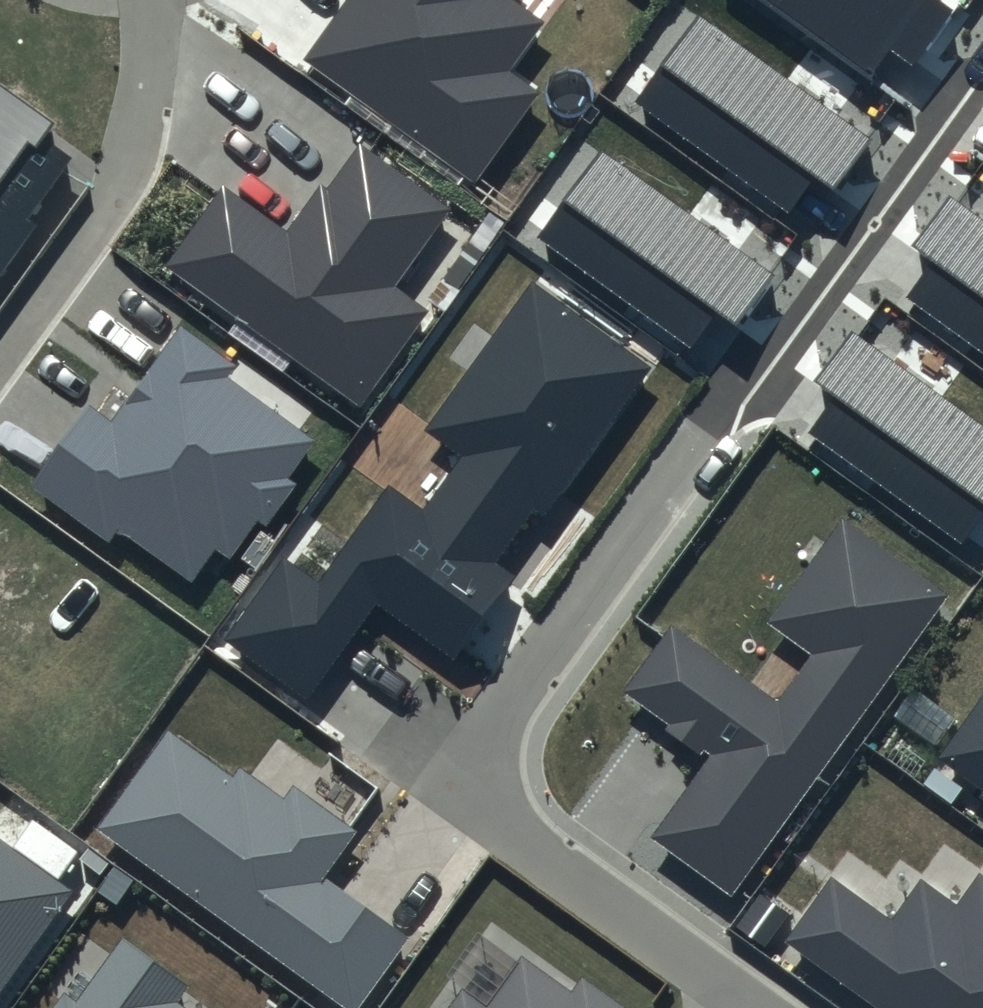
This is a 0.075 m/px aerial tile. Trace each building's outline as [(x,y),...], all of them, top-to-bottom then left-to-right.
[(301,60),(474,182),(536,94),(506,73),(542,22),(510,0),(344,0),(301,60)] [(943,0),(762,0),(871,78),(892,50),(915,66),(956,9),(943,0)] [(871,138),(699,13),(635,102),(787,213),(814,175),(833,189),(871,138)] [(0,86),(0,274),(35,225),(28,220),(71,158),(43,139),(54,123),(0,86)] [(451,209),(359,144),(327,189),(321,185),(287,233),(224,188),(167,267),(360,404),(428,309),(395,286),(451,209)] [(772,275),(601,151),(536,240),(688,350),(715,313),(734,327),(772,275)] [(947,196),(911,246),(931,261),(905,296),(982,353),(982,222),(947,196)] [(650,367),(530,282),(427,427),(463,452),(424,508),(390,484),(321,581),(282,553),(220,639),(307,700),(377,603),(453,657),(513,573),(496,561),(536,506),(546,513),(650,367)] [(237,366),(181,326),(112,421),(91,406),(34,484),(108,538),(116,526),(190,579),(213,547),(230,559),(257,522),(267,528),(298,485),(290,479),(317,442),(229,378),(237,366)] [(851,331),(814,381),(835,396),(809,431),(962,543),(982,514),(982,427),(851,331)] [(948,595),(842,519),(768,621),(811,653),(776,701),(672,627),(624,695),(709,756),(650,839),(731,896),(948,595)] [(939,761),(982,792),(982,699),(939,761)] [(166,730),(96,826),(347,1007),(357,1007),(408,937),(325,877),(358,832),(293,784),(282,799),(237,767),(230,777),(166,730)] [(0,836),(0,987),(72,888),(0,836)] [(980,875),(958,906),(921,880),(892,921),(829,877),(783,942),(876,1007),(982,1007),(982,877),(980,875)] [(122,939),(76,1004),(65,995),(56,1007),(186,1007),(177,1002),(189,986),(122,939)] [(519,958),(491,998),(463,979),(442,1007),(623,1007),(583,980),(572,995),(519,958)]
